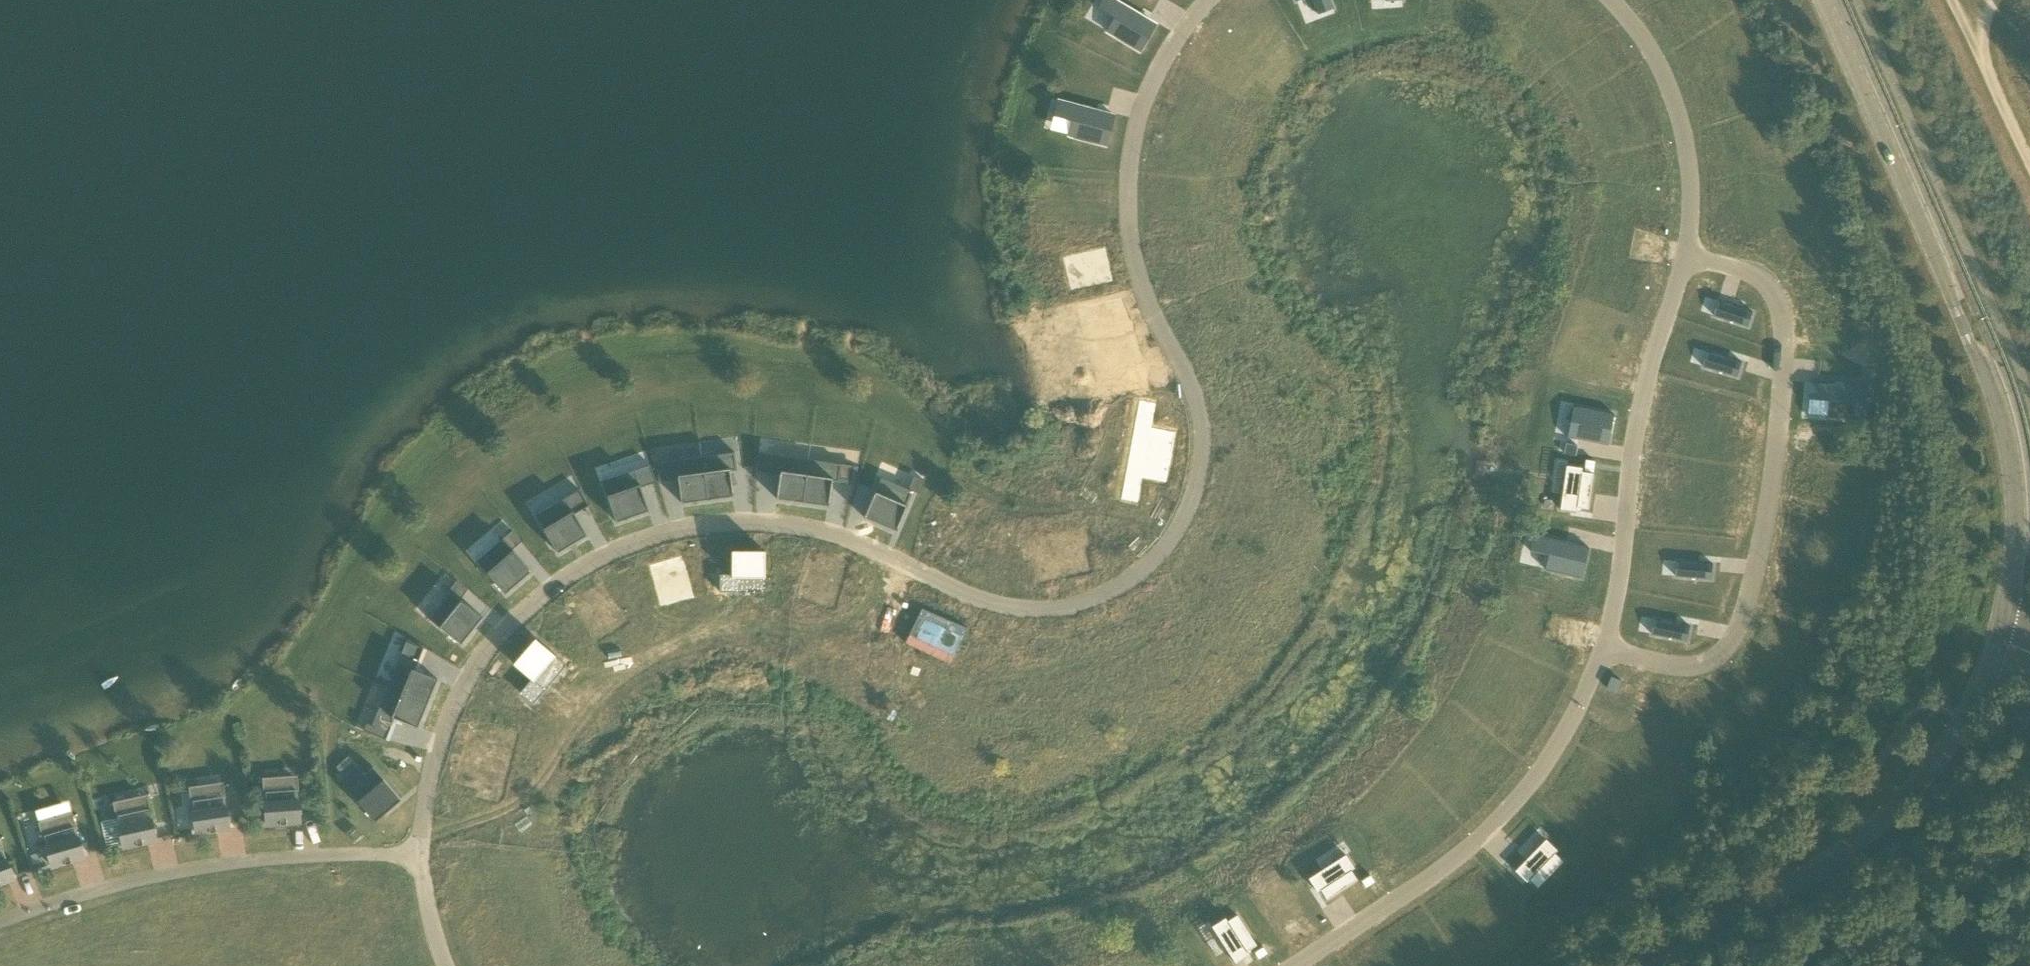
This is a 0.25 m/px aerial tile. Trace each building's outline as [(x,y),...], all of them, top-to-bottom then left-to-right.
[(1107,31),(1140,51),(1156,24),(1117,0),(1103,0),(1099,7),(1116,17),(1107,31)] [(1113,88),(1102,85),(1099,96),(1110,99),(1113,88)] [(1106,145),(1114,115),(1058,100),(1055,114),(1073,119),(1069,135),(1106,145)] [(1112,280),(1105,246),(1063,254),(1070,288),(1112,280)] [(1754,312),(1718,301),(1714,315),(1749,326),(1754,312)] [(1129,334),(1118,311),(1095,321),(1092,315),(1076,322),(1089,352),(1129,334)] [(1139,357),(1129,334),(1089,352),(1103,381),(1119,374),(1116,368),(1139,357)] [(1742,362),(1708,352),(1704,366),(1738,376),(1742,362)] [(1869,386),(1812,382),(1809,413),(1866,418),(1869,386)] [(1573,405),(1567,436),(1608,444),(1614,413),(1573,405)] [(1177,426),(1131,414),(1122,448),(1169,460),(1177,426)] [(1682,432),(1679,450),(1736,460),(1739,441),(1682,432)] [(705,446),(711,488),(736,485),(733,461),(740,460),(738,442),(705,446)] [(1566,443),(1565,452),(1575,454),(1577,445),(1566,443)] [(783,462),(779,487),(804,491),(811,449),(778,444),(776,461),(783,462)] [(682,467),(685,492),(711,488),(705,446),(673,450),(675,468),(682,467)] [(1160,493),(1169,460),(1122,448),(1113,480),(1160,493)] [(811,449),(804,491),(830,494),(833,471),(840,472),(843,453),(811,449)] [(609,468),(622,509),(655,499),(642,458),(609,468)] [(1595,460),(1586,459),(1584,471),(1593,472),(1595,460)] [(1576,511),(1576,507),(1588,508),(1593,473),(1582,471),(1582,467),(1566,465),(1560,508),(1576,511)] [(881,466),(866,506),(896,518),(913,479),(881,466)] [(543,502),(563,538),(593,522),(573,485),(543,502)] [(935,509),(925,531),(948,542),(966,503),(937,490),(929,506),(935,509)] [(1054,523),(1022,526),(1023,545),(1030,545),(1032,569),(1058,566),(1054,523)] [(483,547),(510,578),(536,556),(510,524),(483,547)] [(1588,547),(1532,535),(1529,549),(1548,553),(1545,568),(1582,576),(1588,547)] [(762,586),(762,542),(728,542),(727,586),(762,586)] [(690,592),(678,549),(646,559),(657,600),(690,592)] [(1714,564),(1678,561),(1676,578),(1713,581),(1714,564)] [(889,628),(909,590),(879,574),(859,612),(889,628)] [(450,578),(431,607),(468,629),(486,600),(450,578)] [(949,658),(968,619),(937,605),(918,643),(949,658)] [(1691,625),(1655,619),(1652,634),(1688,641),(1691,625)] [(563,660),(530,631),(508,657),(540,685),(563,660)] [(388,695),(428,712),(437,688),(415,679),(417,672),(400,665),(388,695)] [(1618,692),(1623,681),(1613,676),(1608,688),(1618,692)] [(388,695),(376,726),(393,733),(396,726),(418,736),(428,712),(388,695)] [(486,794),(498,764),(458,748),(449,772),(472,781),(469,787),(486,794)] [(377,755),(351,779),(379,812),(406,788),(377,755)] [(264,783),(267,824),(300,821),(297,781),(303,778),(302,777),(289,783),(273,784),(258,780),(258,782),(264,783)] [(190,792),(196,833),(230,828),(224,787),(229,785),(228,783),(215,790),(199,793),(185,790),(185,791),(190,792)] [(115,807),(124,847),(157,840),(148,800),(153,797),(152,796),(140,803),(124,807),(109,805),(109,806),(115,807)] [(41,827),(52,866),(85,857),(73,818),(78,814),(77,813),(65,822),(50,826),(35,825),(35,827),(41,827)] [(1319,836),(1301,850),(1318,872),(1336,859),(1319,836)] [(1546,838),(1515,870),(1526,881),(1529,878),(1538,886),(1562,860),(1554,852),(1557,850),(1546,838)] [(14,879),(0,841),(0,884),(14,879)] [(44,861),(41,851),(30,854),(33,864),(44,861)] [(1366,887),(1375,881),(1370,874),(1362,880),(1366,887)] [(1222,910),(1201,921),(1216,946),(1237,934),(1222,910)] [(1259,959),(1268,953),(1263,946),(1254,952),(1259,959)]
